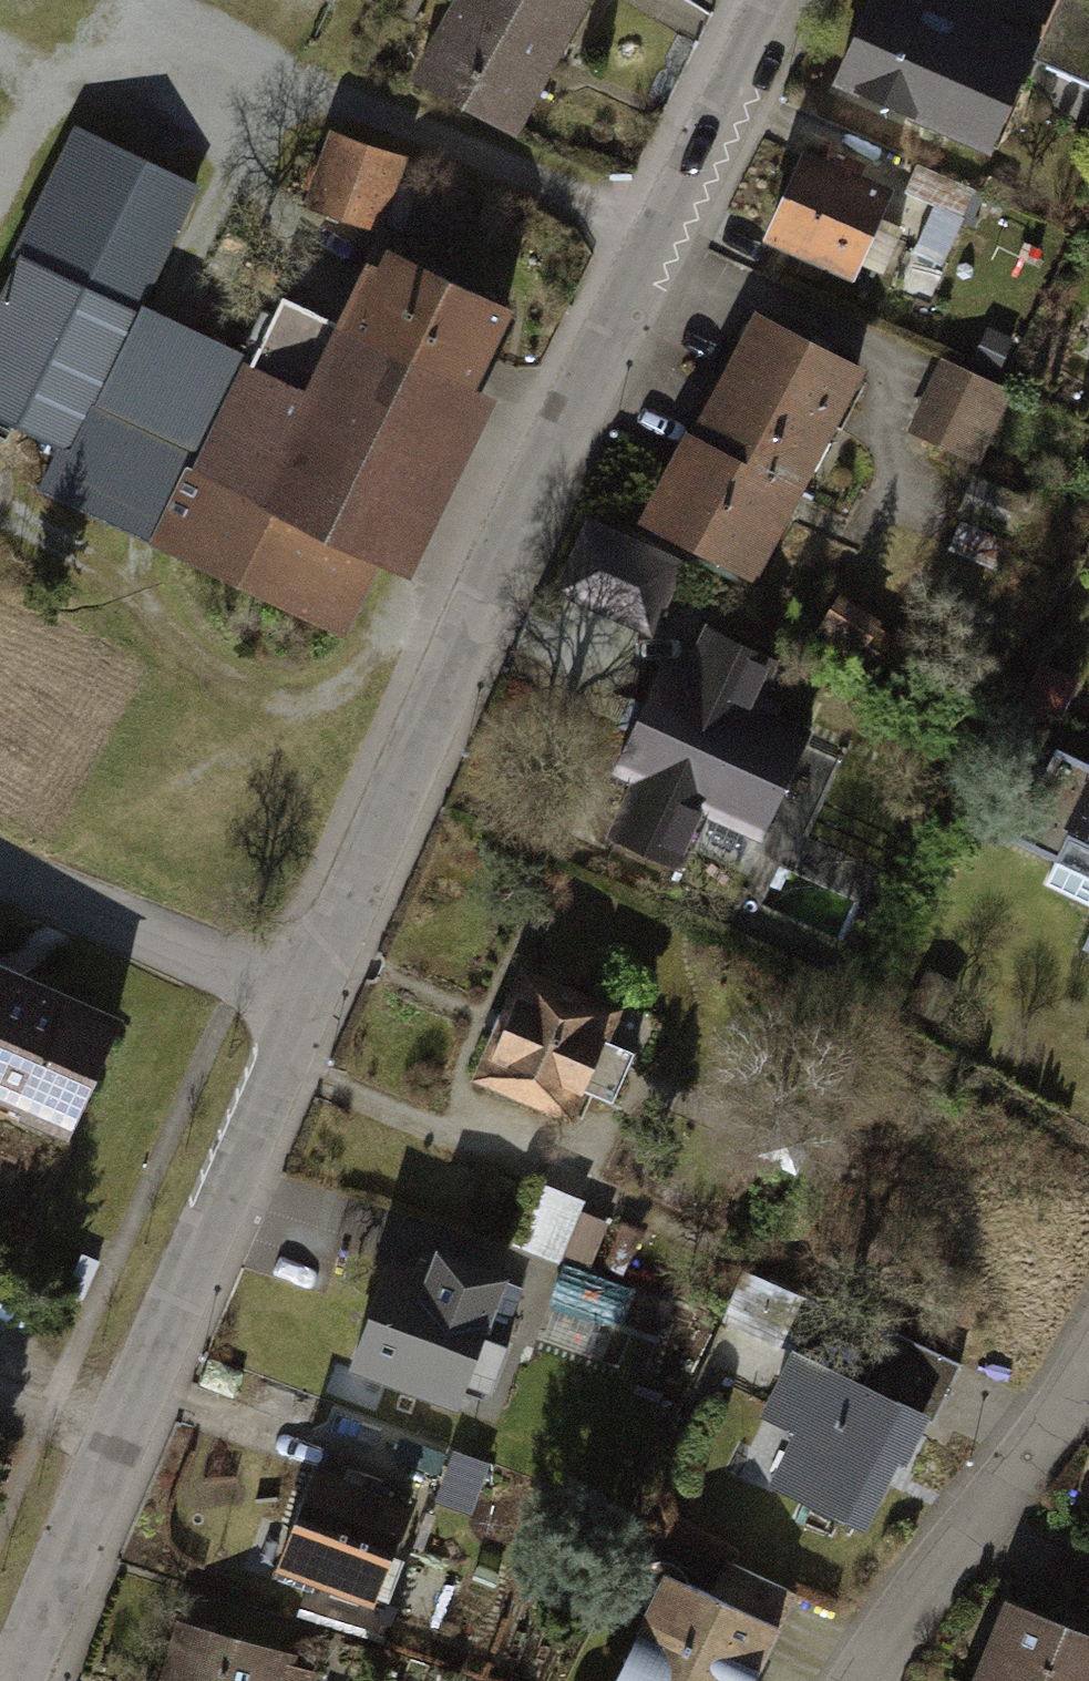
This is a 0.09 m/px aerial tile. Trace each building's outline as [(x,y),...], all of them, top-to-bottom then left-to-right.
[(332,9),(337,0),(316,0),(332,9)] [(466,4),(564,57),(596,0),(469,0),(466,4)] [(894,0),(874,0),(837,80),(932,124),(942,103),(988,125),(1010,78),(1021,80),(1038,44),(944,0),(929,0),(923,13),(894,0)] [(1078,0),(1072,0),(1043,64),(1088,85),(1088,5),(1078,0)] [(466,4),(429,73),(526,126),(564,57),(466,4)] [(0,299),(0,419),(71,453),(53,491),(372,643),(529,315),(391,249),(353,328),(283,295),(254,357),(150,307),(207,188),(82,128),(0,299)] [(327,137),(310,199),(380,218),(397,156),(327,137)] [(981,187),(914,156),(898,192),(934,209),(964,223),(981,187)] [(807,158),(769,238),(850,276),(888,196),(807,158)] [(934,209),(915,251),(946,265),(964,223),(934,209)] [(760,317),(653,526),(754,577),(861,369),(760,317)] [(947,361),(912,431),(976,462),(1011,392),(947,361)] [(591,526),(560,594),(648,634),(679,565),(591,526)] [(664,665),(613,771),(643,786),(619,836),(682,866),(708,813),(760,839),(809,736),(751,708),(772,663),(713,634),(692,678),(664,665)] [(1056,750),(1013,840),(1063,863),(1073,842),(1088,850),(1088,766),(1056,750)] [(1081,951),(1088,954),(1088,933),(1081,951)] [(616,1012),(524,973),(478,1079),(572,1120),(586,1088),(604,1096),(624,1050),(603,1041),(616,1012)] [(0,977),(0,1100),(71,1131),(117,1029),(0,977)] [(580,1209),(538,1191),(515,1246),(557,1264),(580,1209)] [(433,1283),(393,1268),(356,1365),(453,1401),(462,1376),(491,1387),(505,1350),(479,1341),(502,1281),(442,1259),(433,1283)] [(628,1285),(563,1266),(553,1300),(618,1320),(628,1285)] [(813,1304),(746,1276),(726,1323),(793,1351),(813,1304)] [(966,1364),(892,1331),(868,1386),(797,1355),(769,1416),(804,1432),(778,1489),(856,1524),(892,1445),(905,1450),(921,1414),(939,1423),(966,1364)] [(409,1506),(317,1471),(279,1567),(371,1602),(409,1506)] [(795,1596),(730,1565),(714,1597),(779,1628),(795,1596)] [(618,1680),(749,1680),(774,1630),(668,1579),(618,1680)] [(986,1680),(1088,1680),(1088,1637),(1013,1608),(986,1680)] [(310,1671),(285,1663),(287,1658),(187,1628),(171,1680),(307,1680),(310,1671)]
